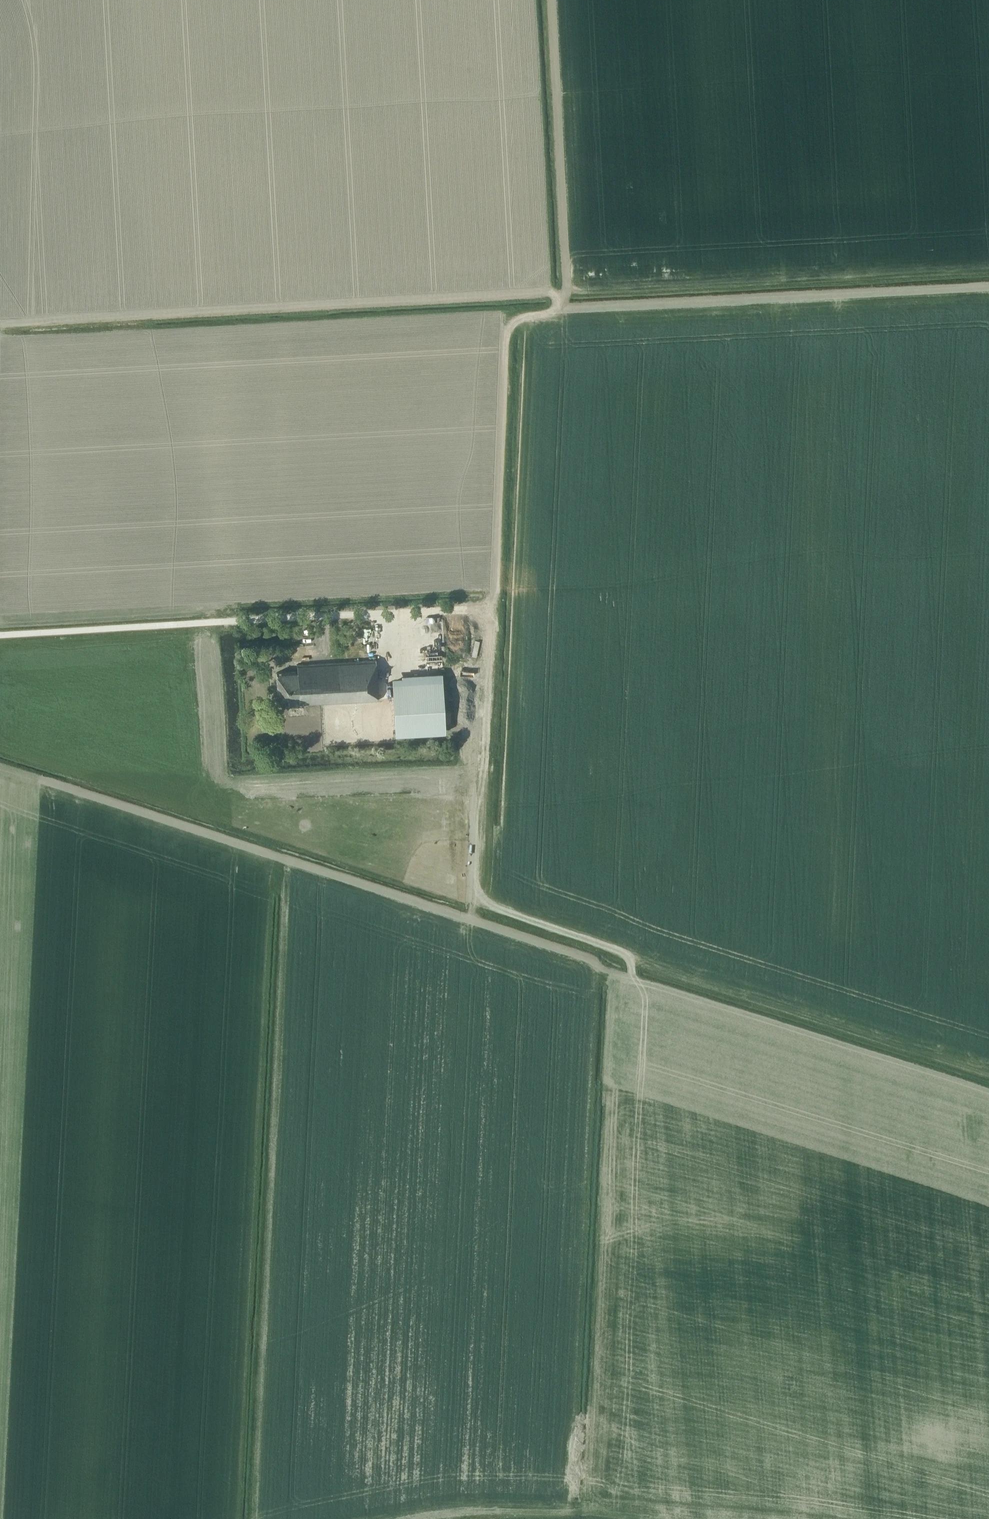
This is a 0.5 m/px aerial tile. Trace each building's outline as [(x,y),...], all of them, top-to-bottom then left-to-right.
[(298,671),(277,672),(278,698),(288,698),(289,705),(378,700),(376,660),(297,664),(298,671)] [(392,682),(395,732),(445,730),(443,679),(392,682)]
